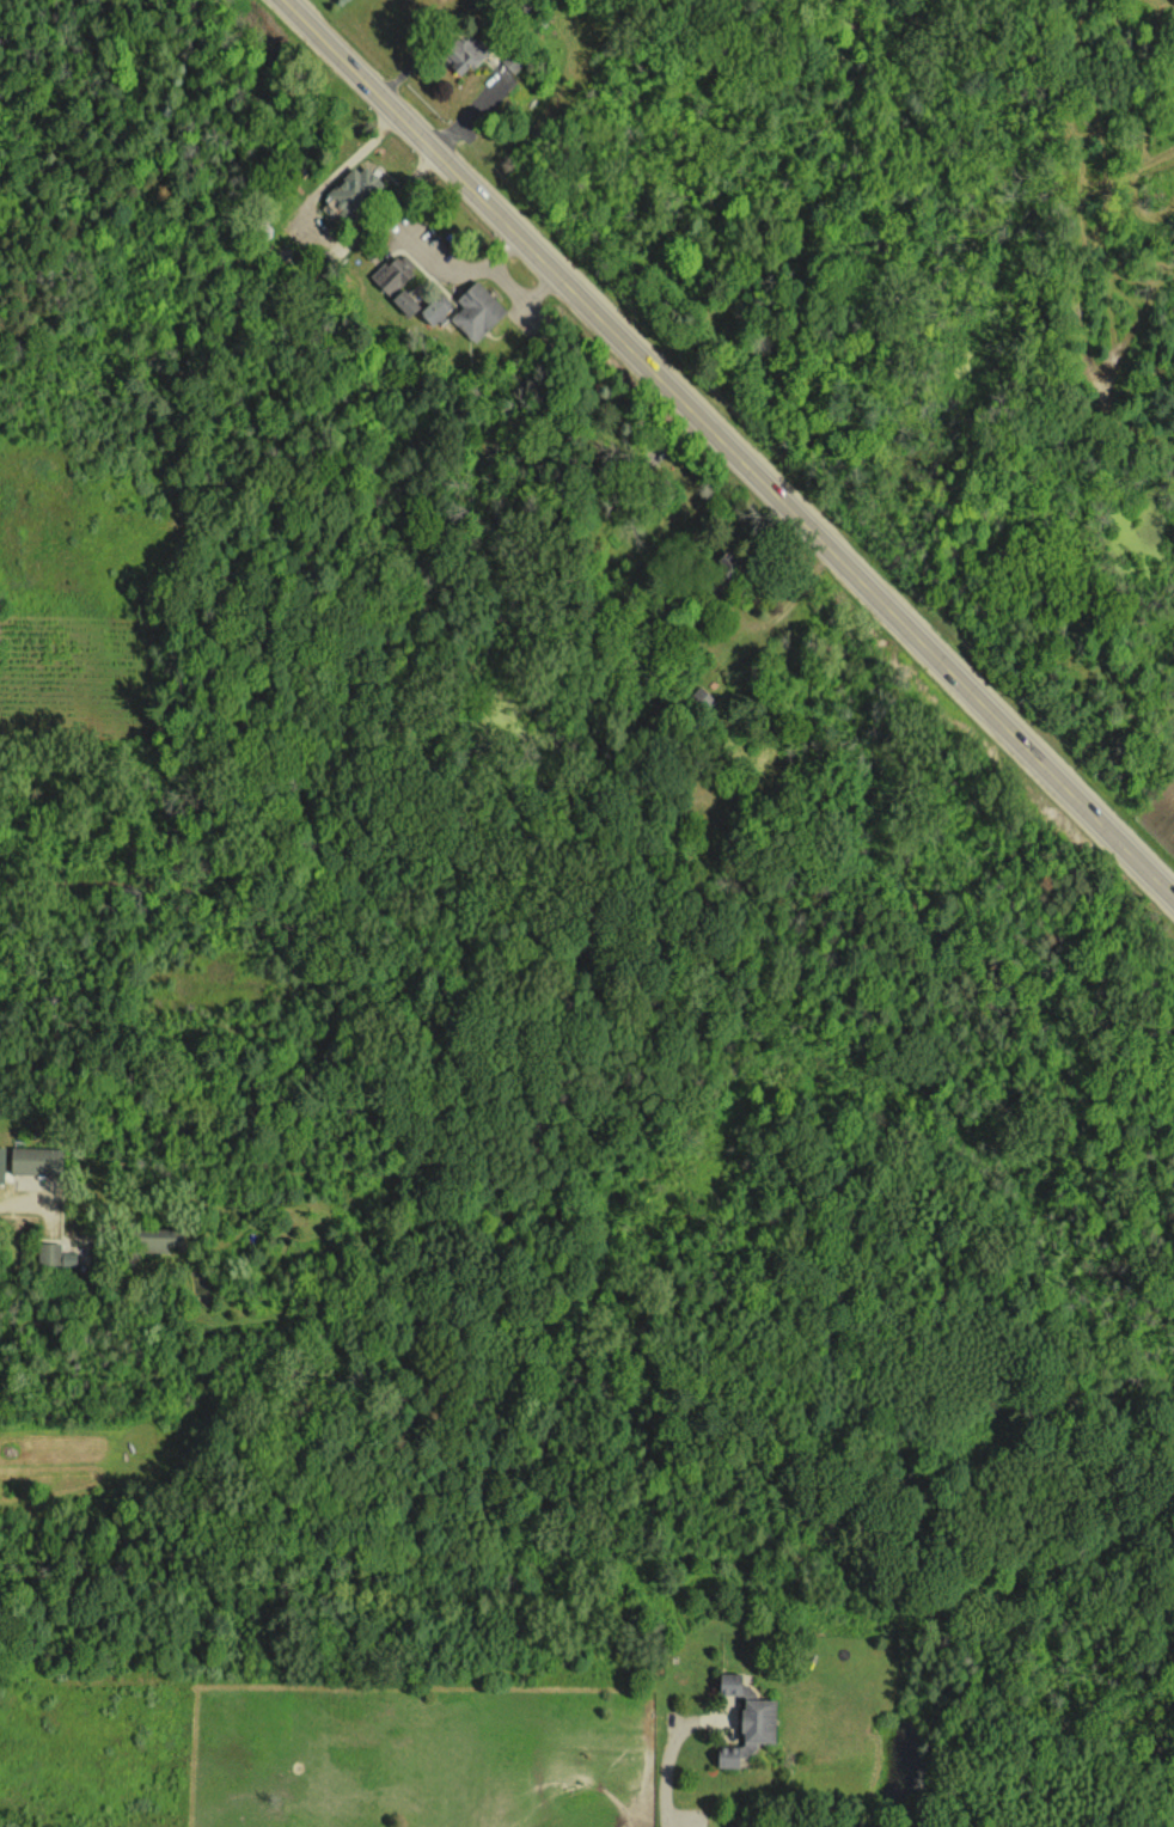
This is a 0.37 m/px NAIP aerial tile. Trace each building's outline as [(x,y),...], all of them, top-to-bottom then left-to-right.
[(442,52),(451,61),(447,65),(459,75),(468,65),(473,69),(487,54),(462,31),(442,52)] [(379,182),(352,162),(320,206),(347,226),(379,182)] [(404,318),(419,306),(400,281),(416,268),(402,251),(371,276),(404,318)] [(449,318),(472,342),(505,311),(475,279),(455,299),(461,306),(449,318)] [(431,326),(452,302),(439,291),(418,314),(431,326)] [(10,1174),(62,1175),(63,1148),(11,1147),(10,1174)] [(60,1242),(39,1243),(40,1265),(61,1264),(60,1242)] [(77,1253),(62,1252),(62,1265),(77,1265),(77,1253)] [(738,1694),(739,1673),(718,1673),(717,1693),(738,1694)] [(773,1699),(740,1698),(740,1745),(716,1745),(716,1767),(739,1767),(740,1754),(755,1754),(755,1741),(773,1742),(773,1699)]
